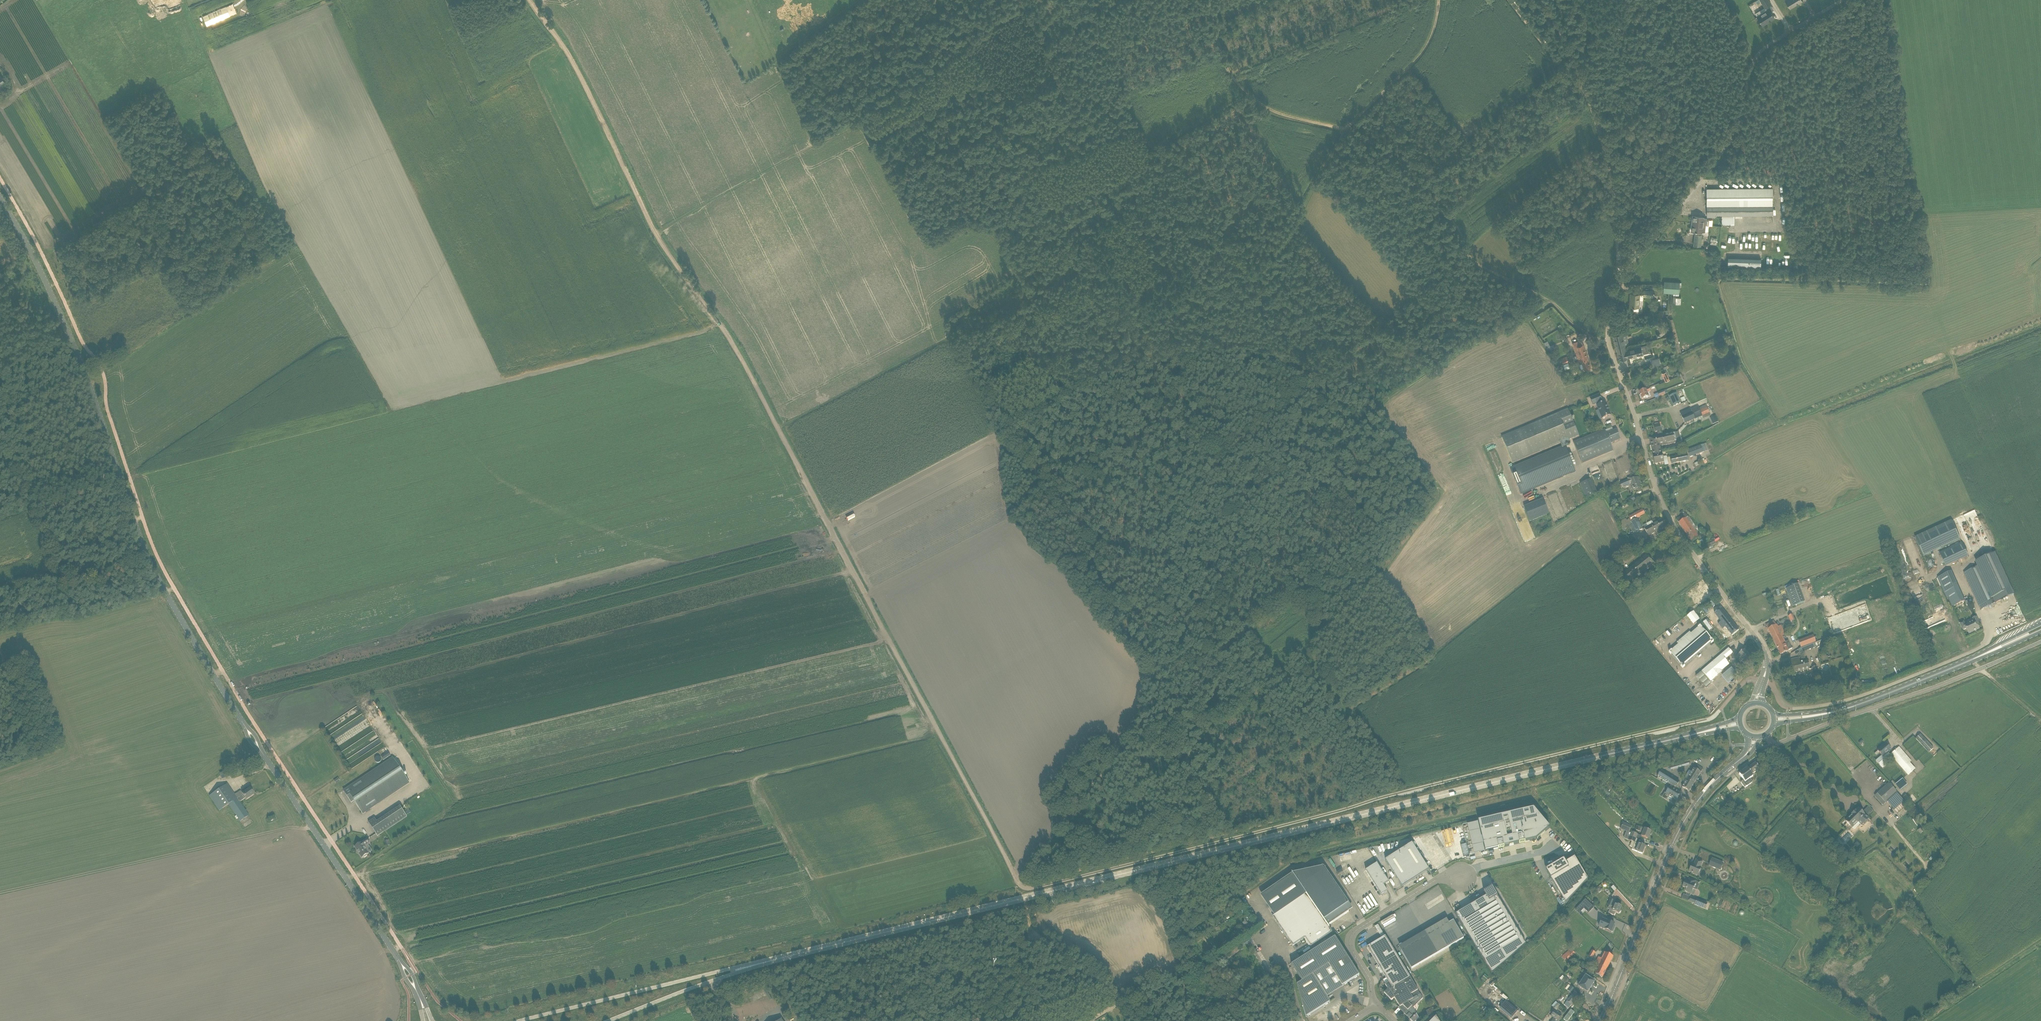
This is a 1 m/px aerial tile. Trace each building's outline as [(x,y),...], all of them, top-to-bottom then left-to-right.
[(1768,0),(1760,0),(1765,8),(1771,5),(1768,0)] [(1790,8),(1802,1),(1801,0),(1786,0),(1785,1),(1790,8)] [(155,12),(158,17),(169,12),(166,7),(155,12)] [(1774,18),(1769,9),(1757,17),(1762,25),(1774,18)] [(1707,189),(1707,217),(1716,217),(1716,216),(1772,215),(1772,188),(1707,189)] [(1692,221),(1691,231),(1695,232),(1697,232),(1702,232),(1702,231),(1704,232),(1705,225),(1708,226),(1712,226),(1713,220),(1709,220),(1706,220),(1706,218),(1703,218),(1703,217),(1693,216),(1692,221)] [(1693,246),(1700,246),(1702,235),(1694,234),(1693,246)] [(1762,268),(1762,258),(1729,257),(1729,267),(1762,268)] [(1663,293),(1679,294),(1679,282),(1664,281),(1663,293)] [(1630,294),(1630,307),(1639,307),(1640,294),(1630,294)] [(1613,335),(1620,360),(1649,353),(1647,345),(1641,346),(1626,350),(1622,333),(1613,335)] [(1572,343),(1579,364),(1582,363),(1584,370),(1591,367),(1583,344),(1581,340),(1572,343)] [(1661,372),(1665,381),(1669,380),(1665,370),(1661,372)] [(1647,393),(1651,391),(1649,388),(1639,392),(1642,399),(1648,397),(1647,393)] [(1676,393),(1669,396),(1672,402),(1679,399),(1676,393)] [(1599,395),(1590,398),(1593,405),(1596,403),(1597,405),(1596,406),(1601,419),(1606,417),(1610,415),(1605,402),(1602,403),(1601,401),(1602,401),(1599,395)] [(1680,413),(1684,424),(1702,416),(1709,413),(1707,408),(1700,411),(1698,407),(1691,410),(1690,409),(1680,413)] [(1569,439),(1579,435),(1568,410),(1502,437),(1512,463),(1561,442),(1563,447),(1565,446),(1569,444),(1570,443),(1569,439)] [(1710,418),(1712,424),(1718,421),(1716,415),(1710,418)] [(1573,443),(1582,463),(1613,451),(1610,444),(1621,439),(1616,429),(1606,433),(1605,430),(1573,443)] [(1660,446),(1681,442),(1680,436),(1674,437),(1673,433),(1649,438),(1653,456),(1653,457),(1655,464),(1663,463),(1660,446)] [(1797,448),(1802,439),(1793,434),(1788,443),(1797,448)] [(1687,451),(1689,458),(1706,451),(1704,444),(1687,451)] [(1575,471),(1565,446),(1563,447),(1510,469),(1521,494),(1575,471)] [(1755,446),(1749,448),(1754,460),(1759,458),(1755,446)] [(1746,451),(1741,454),(1755,480),(1760,477),(1746,451)] [(1670,458),(1671,464),(1688,461),(1687,454),(1670,458)] [(1762,463),(1760,464),(1763,468),(1762,469),(1765,474),(1774,468),(1770,462),(1764,466),(1762,463)] [(1627,479),(1627,480),(1619,483),(1621,489),(1630,485),(1632,492),(1635,491),(1637,494),(1638,494),(1638,493),(1641,492),(1640,488),(1638,483),(1639,483),(1637,478),(1634,479),(1632,476),(1627,479)] [(1580,484),(1586,498),(1597,493),(1591,479),(1580,484)] [(1527,506),(1533,520),(1552,512),(1546,498),(1527,506)] [(1715,506),(1718,512),(1725,510),(1722,503),(1715,506)] [(1622,520),(1618,523),(1621,527),(1637,518),(1645,514),(1643,509),(1634,514),(1628,517),(1629,519),(1623,522),(1622,520)] [(1679,523),(1678,523),(1691,542),(1699,537),(1694,530),(1697,529),(1689,516),(1688,517),(1686,513),(1677,519),(1679,523)] [(1976,516),(1968,520),(1973,530),(1982,526),(1976,516)] [(1637,518),(1621,527),(1623,530),(1632,525),(1636,533),(1643,529),(1637,518)] [(1645,528),(1644,528),(1648,536),(1666,526),(1662,519),(1648,526),(1645,528)] [(1915,537),(1923,556),(1960,540),(1951,520),(1915,537)] [(1939,553),(1946,567),(1968,557),(1962,542),(1939,553)] [(1977,567),(1964,573),(1981,609),(1995,603),(2013,594),(1994,553),(1978,560),(1975,562),(1977,567)] [(1965,601),(1951,571),(1937,578),(1939,581),(1946,578),(1957,605),(1965,601)] [(1786,589),(1792,607),(1805,602),(1798,584),(1786,589)] [(1685,593),(1673,602),(1677,606),(1675,608),(1683,617),(1691,611),(1689,609),(1692,606),(1696,604),(1689,594),(1687,595),(1685,593)] [(1865,604),(1827,618),(1833,634),(1871,620),(1865,604)] [(1721,608),(1714,613),(1721,621),(1718,624),(1722,629),(1725,627),(1732,635),(1739,630),(1721,608)] [(1688,615),(1693,624),(1700,620),(1695,611),(1688,615)] [(1960,623),(1963,630),(1966,628),(1969,634),(1980,629),(1977,624),(1980,623),(1977,617),(1972,619),(1973,621),(1966,625),(1964,621),(1960,623)] [(1777,625),(1776,625),(1774,621),(1766,625),(1768,629),(1767,629),(1780,655),(1788,650),(1792,648),(1788,641),(1785,642),(1782,636),(1782,635),(1781,633),(1784,631),(1781,625),(1778,627),(1777,625)] [(1677,642),(1678,644),(1671,650),(1669,652),(1671,654),(1681,665),(1683,668),(1685,666),(1685,665),(1696,656),(1699,658),(1700,656),(1701,656),(1699,653),(1711,643),(1714,641),(1712,639),(1711,639),(1702,628),(1700,625),(1698,627),(1691,633),(1689,632),(1677,642)] [(1810,636),(1804,639),(1806,645),(1812,643),(1815,641),(1814,637),(1810,638),(1810,636)] [(1727,658),(1732,653),(1728,648),(1700,672),(1711,684),(1712,683),(1710,681),(1713,679),(1714,679),(1722,672),(1721,671),(1729,664),(1727,662),(1728,662),(1727,658)] [(1737,656),(1744,664),(1752,658),(1745,649),(1737,656)] [(1789,660),(1792,673),(1810,669),(1807,660),(1799,662),(1799,658),(1789,660)] [(1738,674),(1731,666),(1721,674),(1728,683),(1738,674)] [(358,734),(353,726),(366,718),(363,713),(356,717),(352,710),(325,726),(337,746),(358,734)] [(385,761),(391,757),(375,730),(341,751),(350,767),(379,750),(385,761)] [(1916,739),(1929,753),(1934,749),(1920,735),(1916,739)] [(1892,758),(1908,775),(1915,769),(1897,748),(1893,752),(1885,744),(1877,750),(1881,754),(1880,755),(1881,756),(1875,761),(1882,768),(1888,763),(1885,759),(1891,754),(1893,757),(1892,758)] [(344,791),(351,802),(354,801),(362,814),(409,782),(393,758),(344,791)] [(1758,772),(1761,770),(1755,762),(1747,768),(1739,774),(1744,780),(1741,782),(1745,788),(1753,782),(1750,779),(1753,776),(1752,774),(1757,771),(1758,772)] [(1689,791),(1703,769),(1696,765),(1682,787),(1689,791)] [(1900,790),(1908,786),(1904,779),(1897,782),(1900,790)] [(1877,794),(1874,796),(1882,806),(1887,801),(1892,806),(1894,810),(1904,801),(1888,783),(1877,793),(1877,794)] [(209,796),(219,811),(229,805),(240,821),(248,815),(239,802),(245,798),(246,800),(254,795),(249,789),(242,793),(243,794),(237,798),(227,784),(209,796)] [(1680,794),(1674,790),(1676,788),(1672,785),(1671,785),(1670,787),(1669,787),(1665,793),(1669,796),(1672,798),(1676,800),(1680,794)] [(368,822),(377,836),(407,816),(400,806),(374,824),(372,820),(368,822)] [(1865,810),(1869,814),(1873,810),(1869,806),(1865,810)] [(1478,821),(1485,851),(1536,839),(1550,828),(1534,808),(1478,821)] [(1847,823),(1846,823),(1852,829),(1858,823),(1861,826),(1869,819),(1859,809),(1856,812),(1855,811),(1851,814),(1852,815),(1845,822),(1847,823)] [(1629,832),(1631,826),(1623,823),(1620,829),(1628,832),(1626,837),(1628,840),(1631,842),(1630,846),(1632,848),(1632,850),(1642,854),(1645,846),(1639,844),(1638,843),(1639,840),(1636,838),(1636,839),(1628,835),(1629,832)] [(1642,833),(1641,836),(1648,839),(1651,832),(1640,827),(1638,831),(1642,833)] [(1457,845),(1464,833),(1459,830),(1458,832),(1455,830),(1454,831),(1451,829),(1445,839),(1450,842),(1451,841),(1457,845)] [(1848,832),(1841,839),(1844,842),(1851,834),(1848,832)] [(1434,833),(1419,842),(1427,856),(1445,845),(1439,836),(1436,837),(1434,833)] [(355,847),(362,858),(364,857),(367,855),(369,853),(366,850),(367,849),(368,848),(368,847),(368,846),(367,845),(370,843),(367,839),(363,841),(364,842),(362,843),(361,842),(355,847)] [(1466,841),(1460,842),(1463,854),(1469,853),(1466,841)] [(1429,870),(1412,843),(1385,860),(1402,887),(1429,870)] [(1547,873),(1565,903),(1588,879),(1575,857),(1565,862),(1564,859),(1551,867),(1552,870),(1547,873)] [(1712,858),(1709,866),(1720,870),(1723,863),(1723,862),(1712,858)] [(1696,859),(1694,865),(1692,864),(1689,872),(1698,875),(1701,868),(1700,867),(1702,862),(1696,859)] [(1389,882),(1377,863),(1366,870),(1381,895),(1387,891),(1384,885),(1389,882)] [(1293,873),(1263,894),(1272,907),(1269,909),(1274,916),(1273,917),(1293,946),(1305,938),(1311,947),(1332,932),(1329,928),(1330,928),(1328,925),(1349,911),(1345,906),(1349,903),(1324,866),(1293,873)] [(1686,889),(1685,891),(1691,893),(1695,883),(1694,883),(1695,881),(1689,878),(1689,879),(1690,879),(1689,881),(1686,879),(1682,887),(1686,888),(1686,889)] [(1523,938),(1497,896),(1492,887),(1487,890),(1487,891),(1488,890),(1489,892),(1485,894),(1486,896),(1471,905),(1472,908),(1465,912),(1464,909),(1455,914),(1491,974),(1530,941),(1492,974),(1487,966),(1506,954),(1503,950),(1523,938)] [(1695,903),(1694,905),(1705,909),(1707,903),(1696,899),(1696,900),(1689,897),(1688,901),(1695,903)] [(1594,907),(1585,898),(1579,904),(1588,913),(1594,907)] [(1610,898),(1607,905),(1609,906),(1607,909),(1610,910),(1608,913),(1614,915),(1615,912),(1618,914),(1619,913),(1620,913),(1620,911),(1620,910),(1621,907),(1617,905),(1613,903),(1614,900),(1610,898)] [(1392,917),(1385,921),(1389,930),(1393,928),(1394,929),(1397,927),(1396,925),(1397,925),(1396,923),(1400,922),(1397,916),(1393,918),(1392,917)] [(1614,924),(1602,919),(1599,927),(1611,932),(1611,931),(1612,932),(1614,928),(1613,927),(1614,924)] [(1401,951),(1412,969),(1464,938),(1453,921),(1401,951)] [(1378,924),(1375,926),(1382,937),(1386,935),(1378,924)] [(1253,943),(1262,937),(1260,935),(1252,941),(1253,943)] [(1410,977),(1385,936),(1367,947),(1389,983),(1385,985),(1388,989),(1384,993),(1391,1000),(1395,998),(1400,1007),(1403,1005),(1408,1010),(1404,1013),(1412,1020),(1416,1020),(1419,1018),(1413,1008),(1423,998),(1421,994),(1413,999),(1411,994),(1418,990),(1410,977)] [(1342,986),(1359,975),(1335,937),(1292,965),(1302,982),(1297,985),(1306,1017),(1330,1002),(1313,975),(1329,965),(1342,986)] [(1561,957),(1565,962),(1575,953),(1571,949),(1561,957)] [(1598,967),(1594,974),(1603,978),(1613,957),(1604,952),(1601,959),(1598,957),(1594,965),(1598,967)] [(1592,985),(1594,981),(1586,976),(1578,986),(1587,992),(1590,988),(1590,989),(1592,986),(1592,985)] [(1574,992),(1564,1005),(1568,1008),(1578,995),(1574,992)] [(1506,1001),(1500,1008),(1512,1018),(1518,1011),(1506,1001)] [(1432,1007),(1425,1011),(1428,1016),(1435,1013),(1432,1007)] [(1487,1007),(1483,1012),(1488,1016),(1492,1011),(1487,1007)] [(1551,1016),(1558,1020),(1562,1015),(1555,1010),(1551,1016)]
